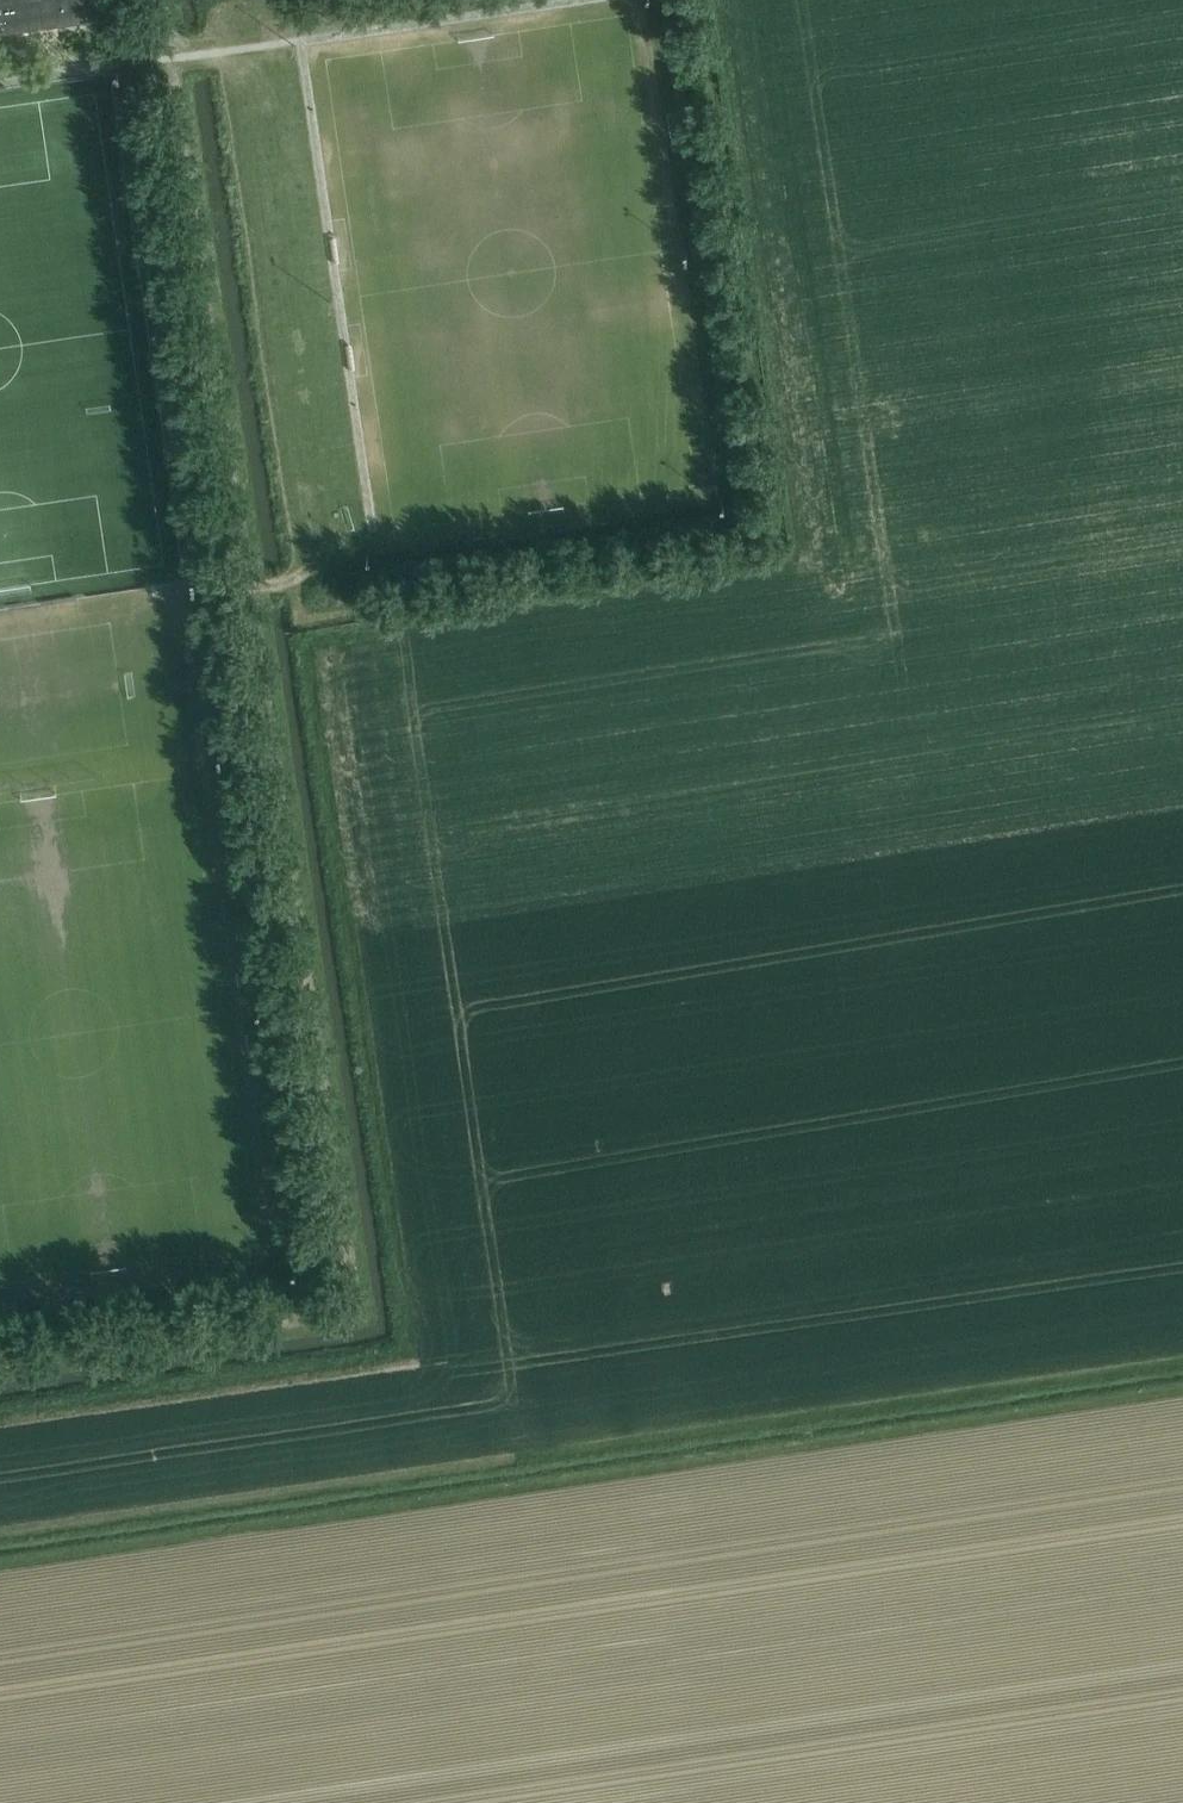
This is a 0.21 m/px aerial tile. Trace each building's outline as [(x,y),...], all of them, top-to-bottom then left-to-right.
[(88,20),(85,0),(0,0),(0,32),(88,20)]
